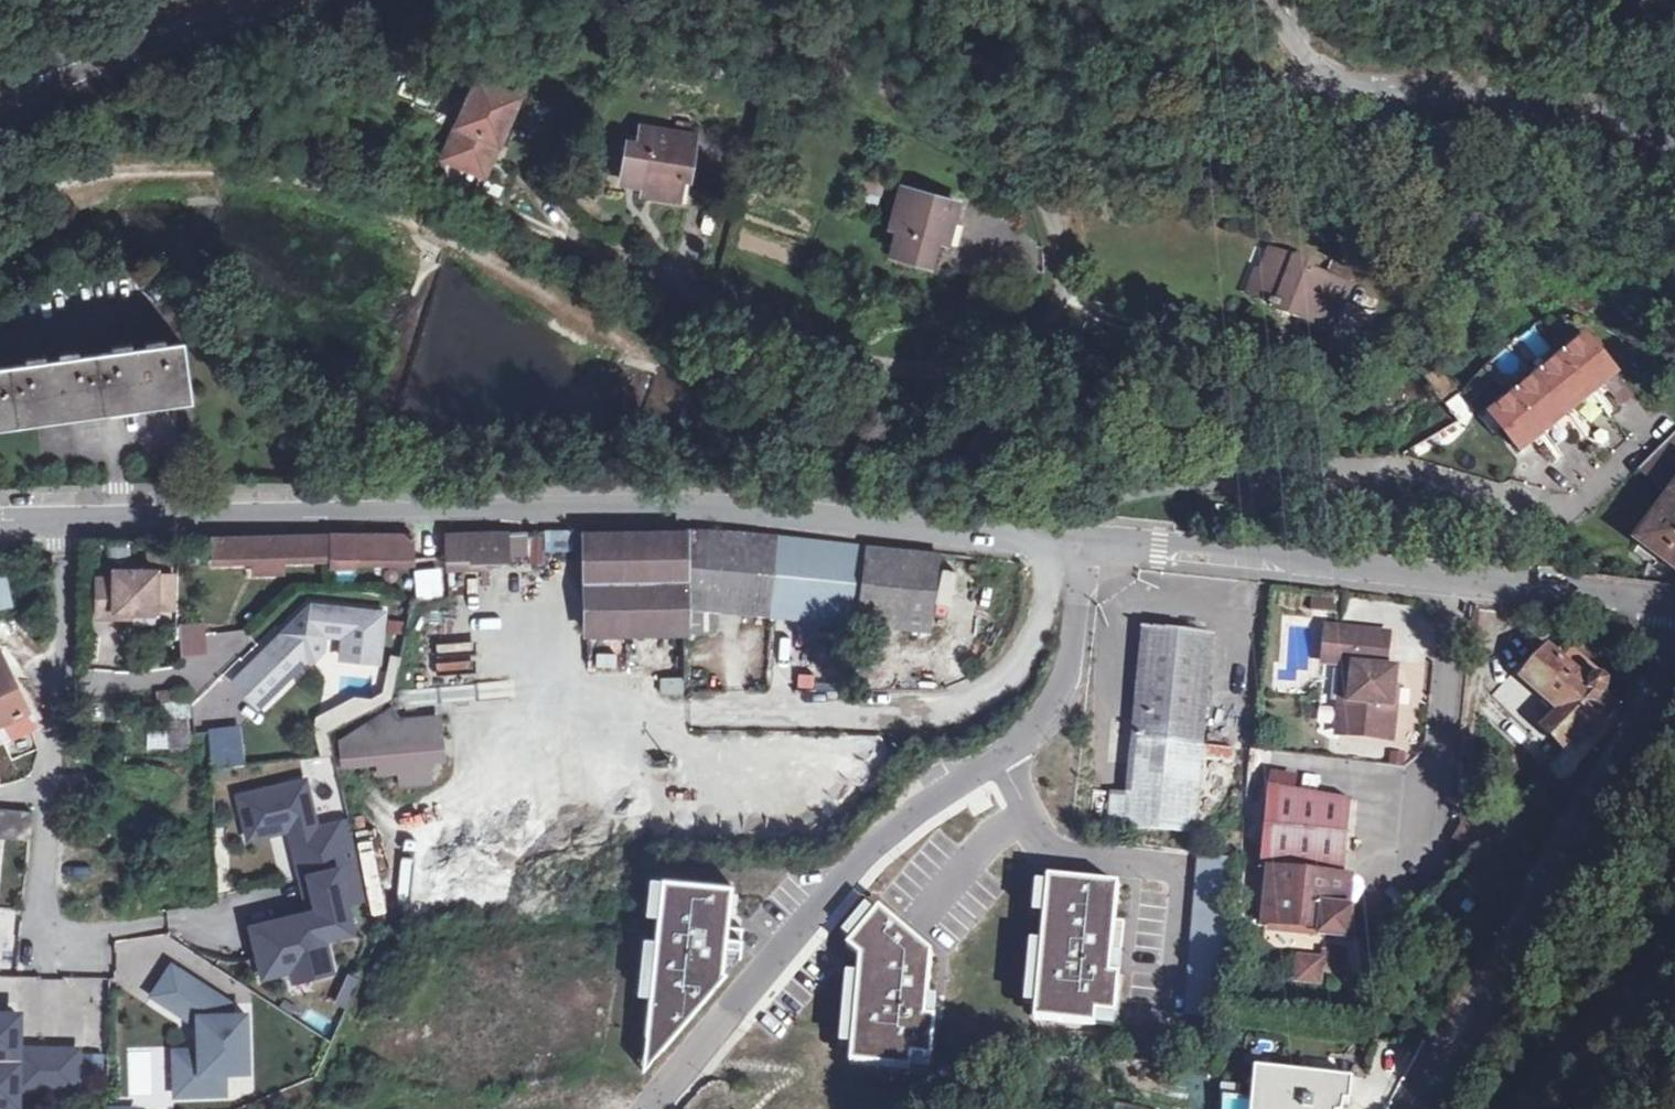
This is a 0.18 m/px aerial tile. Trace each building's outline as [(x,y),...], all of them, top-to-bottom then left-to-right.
[(471,81),(447,141),(488,158),(513,98),(471,81)] [(685,137),(632,127),(629,147),(618,145),(612,180),(636,185),(635,193),(667,199),(672,178),(678,179),(685,137)] [(447,141),(441,155),(482,172),(488,158),(447,141)] [(672,178),(667,199),(674,201),(678,179),(672,178)] [(951,202),(897,187),(886,225),(893,227),(886,253),(923,263),(936,218),(946,221),(951,202)] [(936,218),(923,263),(933,266),(946,221),(936,218)] [(1315,265),(1272,249),(1254,296),(1295,312),(1294,317),(1330,331),(1347,285),(1313,272),(1315,265)] [(1493,438),(1500,432),(1515,449),(1538,430),(1548,443),(1567,428),(1557,415),(1568,406),(1578,418),(1598,403),(1587,390),(1611,371),(1580,334),(1478,420),(1493,438)] [(0,368),(0,422),(61,413),(126,404),(128,404),(174,398),(166,345),(0,368)] [(1642,470),(1669,490),(1674,482),(1674,433),(1642,470)] [(1640,541),(1674,567),(1674,496),(1640,541)] [(689,529),(585,531),(587,634),(716,632),(715,609),(927,629),(936,552),(772,533),(689,529)] [(447,533),(448,559),(471,558),(472,565),(487,564),(509,563),(509,554),(527,554),(526,531),(447,533)] [(397,534),(337,535),(337,560),(343,560),(365,560),(396,560),(397,534)] [(290,536),(290,560),(295,560),(337,560),(337,535),(290,536)] [(290,536),(226,536),(226,562),(267,561),(290,560),(290,536)] [(949,585),(956,562),(943,557),(935,581),(949,585)] [(448,559),(448,570),(487,571),(487,564),(472,565),(471,558),(448,559)] [(290,560),(267,561),(268,572),(294,572),(295,560),(290,560)] [(134,615),(158,615),(157,568),(115,569),(115,577),(99,577),(99,621),(115,621),(115,615),(134,615)] [(12,604),(4,572),(0,573),(0,607),(12,604)] [(440,572),(418,574),(419,595),(442,594),(440,572)] [(1316,599),(1315,612),(1333,614),(1335,601),(1316,599)] [(235,681),(258,704),(308,655),(312,659),(321,651),(323,632),(345,634),(343,656),(378,660),(383,612),(312,605),(297,620),(285,632),(289,636),(282,642),(279,638),(235,681)] [(388,618),(387,644),(402,645),(403,619),(388,618)] [(202,623),(180,625),(180,633),(183,653),(204,651),(202,623)] [(1192,833),(1212,636),(1145,629),(1128,794),(1114,793),(1112,825),(1192,833)] [(285,632),(279,638),(282,642),(289,636),(285,632)] [(1389,639),(1329,632),(1326,663),(1353,666),(1349,705),(1342,704),(1339,735),(1391,741),(1399,669),(1386,668),(1389,639)] [(585,659),(611,667),(619,643),(593,634),(585,659)] [(1542,729),(1563,749),(1585,728),(1594,734),(1615,708),(1601,695),(1606,690),(1607,681),(1600,675),(1594,676),(1587,683),(1579,677),(1589,666),(1563,643),(1553,655),(1548,650),(1523,679),(1558,712),(1542,729)] [(4,721),(9,729),(0,734),(0,746),(36,729),(25,706),(4,659),(0,652),(0,723),(4,721)] [(684,679),(661,679),(661,695),(684,695),(684,679)] [(187,686),(155,691),(157,707),(163,706),(165,714),(190,711),(187,686)] [(345,713),(368,713),(368,696),(345,696),(345,713)] [(391,711),(341,741),(343,764),(379,761),(380,771),(402,770),(403,784),(429,782),(428,759),(441,759),(438,719),(398,721),(391,711)] [(0,723),(0,734),(9,729),(4,721),(0,723)] [(208,731),(213,768),(239,764),(235,727),(208,731)] [(1204,744),(1203,760),(1232,763),(1234,747),(1204,744)] [(305,779),(238,795),(248,838),(297,827),(318,917),(252,933),(263,977),(291,970),(309,965),(311,976),(332,971),(325,940),(352,932),(346,903),(369,898),(349,819),(316,827),(305,779)] [(1352,796),(1269,788),(1259,870),(1268,872),(1263,926),(1319,932),(1319,938),(1348,941),(1352,910),(1362,894),(1350,880),(1343,879),(1352,796)] [(25,833),(26,808),(0,807),(0,832),(25,833)] [(473,859),(473,899),(514,899),(514,859),(473,859)] [(731,884),(660,877),(646,1034),(662,1048),(726,973),(722,970),(723,956),(739,957),(742,928),(727,927),(731,884)] [(1119,885),(1049,878),(1035,1017),(1095,1023),(1096,1010),(1117,1012),(1121,972),(1111,973),(1119,885)] [(880,909),(848,946),(860,957),(850,1061),(910,1067),(912,1055),(931,1057),(935,1016),(926,1015),(932,953),(880,909)] [(1348,941),(1345,974),(1374,977),(1377,944),(1348,941)] [(1337,972),(1338,957),(1323,956),(1322,963),(1302,961),(1300,981),(1320,984),(1322,971),(1337,972)] [(14,972),(14,957),(0,957),(0,972),(14,972)] [(309,965),(291,970),(294,980),(311,976),(309,965)] [(231,1006),(172,968),(153,997),(185,1019),(198,1018),(199,1052),(200,1074),(195,1074),(195,1096),(225,1096),(225,1074),(248,1074),(247,1016),(232,1016),(231,1006)] [(0,1019),(0,1108),(16,1108),(17,1090),(77,1091),(77,1056),(31,1055),(31,1064),(17,1064),(17,1055),(17,1019),(0,1019)] [(662,1048),(646,1034),(643,1070),(662,1048)] [(200,1074),(199,1052),(175,1053),(176,1097),(195,1096),(195,1074),(200,1074)] [(17,1055),(17,1064),(31,1064),(31,1055),(17,1055)] [(1345,1102),(1352,1103),(1353,1081),(1257,1071),(1257,1072),(1254,1108),(1344,1108),(1345,1102)]
